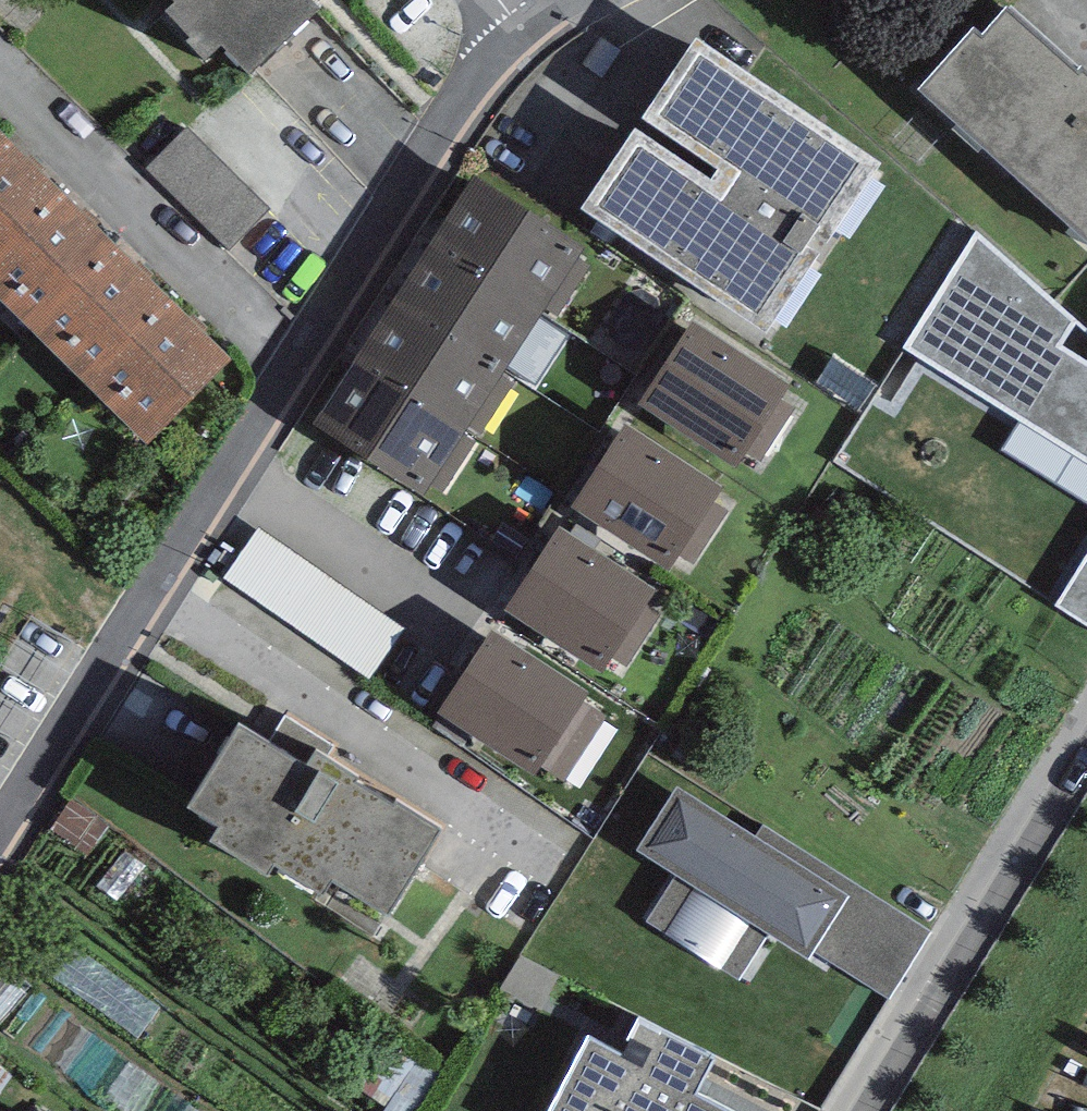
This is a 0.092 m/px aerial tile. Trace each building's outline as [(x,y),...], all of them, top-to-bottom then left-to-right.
[(174,1),(162,13),(208,61),(222,48),(248,75),(320,7),(313,0),(173,0),(174,1)] [(1005,7),(980,35),(974,29),(919,89),(1086,241),(1086,71),(1081,66),(1077,71),(1005,7)] [(886,168),(696,38),(580,206),(771,336),(886,168)] [(271,207),(187,125),(145,168),(229,250),(271,207)] [(9,137),(0,128),(0,146),(9,137)] [(63,192),(9,137),(0,146),(0,254),(63,192)] [(473,174),(431,240),(541,310),(583,244),(473,174)] [(30,327),(115,244),(63,192),(0,254),(0,297),(30,327)] [(1061,345),(1077,319),(976,230),(905,345),(1086,458),(1086,363),(1061,345)] [(502,371),(541,310),(431,240),(392,301),(502,371)] [(30,327),(87,384),(171,301),(115,244),(30,327)] [(231,361),(171,301),(87,384),(146,444),(231,361)] [(464,430),(502,371),(392,301),(354,360),(464,430)] [(790,383),(692,320),(638,403),(736,466),(745,453),(760,462),(795,409),(780,399),(790,383)] [(422,495),(464,430),(354,360),(312,425),(422,495)] [(724,485),(626,422),(571,505),(670,568),(679,555),(693,564),(728,511),(714,501),(724,485)] [(405,627),(258,525),(223,575),(370,677),(405,627)] [(656,589),(558,525),(504,609),(602,672),(611,658),(625,668),(660,614),(646,605),(656,589)] [(1056,604),(1086,624),(1086,554),(1056,604)] [(437,711),(535,775),(590,692),(492,628),(437,711)] [(304,764),(240,723),(187,807),(218,826),(209,840),(267,876),(274,864),(322,894),(332,878),(387,912),(440,828),(397,801),(394,805),(353,779),(355,775),(314,749),(304,764)] [(755,836),(678,784),(636,848),(677,875),(647,920),(737,979),(768,933),(808,959),(814,951),(849,895),(755,836)] [(763,824),(755,836),(849,895),(814,951),(888,998),(931,930),(763,824)] [(95,970),(75,1003),(145,1047),(165,1015),(95,970)] [(587,1035),(546,1110),(728,1110),(696,1094),(715,1057),(658,1027),(639,1062),(587,1035)]
